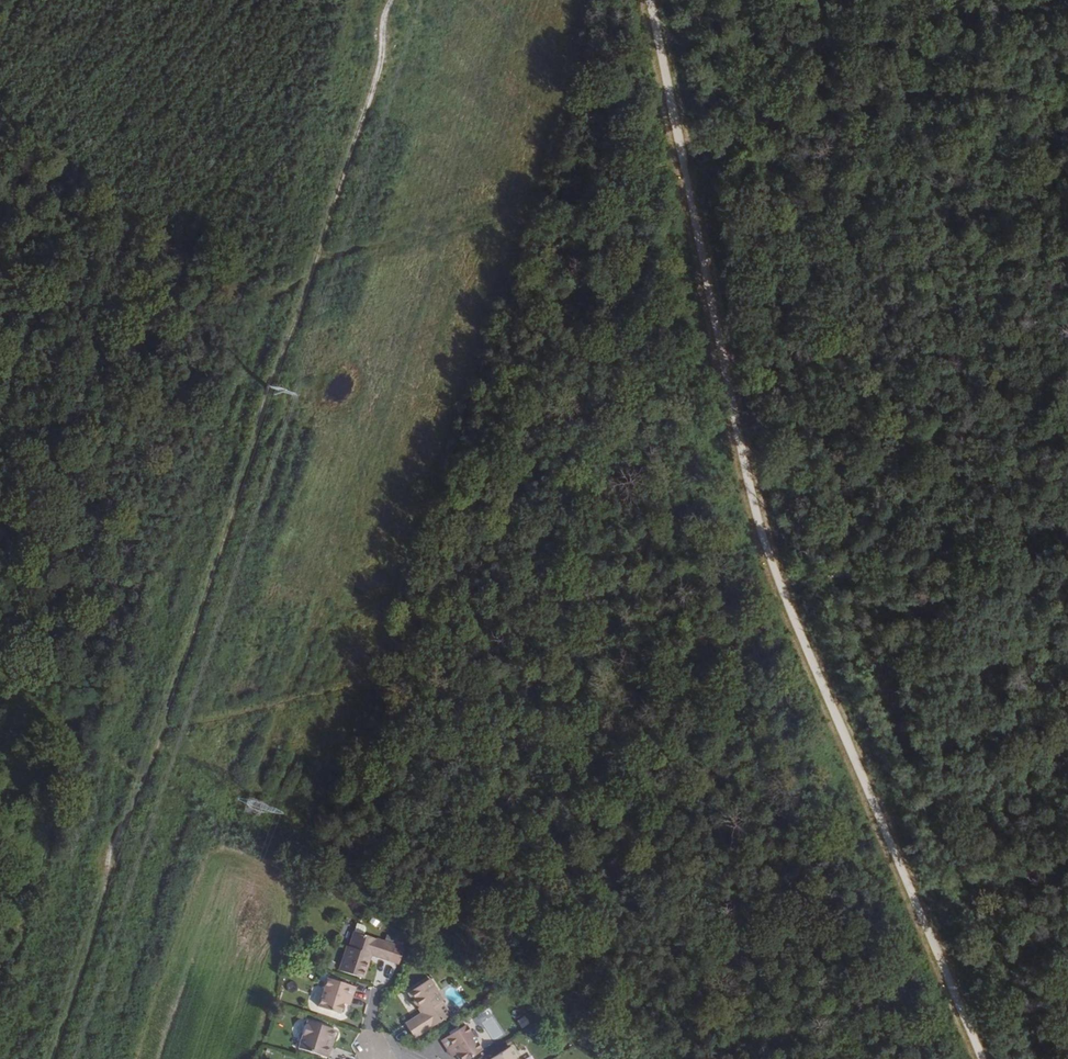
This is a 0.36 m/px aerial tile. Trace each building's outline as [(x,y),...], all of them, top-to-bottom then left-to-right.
[(345,946),(337,969),(362,978),(370,956),(387,962),(393,946),(353,932),(348,947),(345,946)] [(402,949),(393,946),(387,962),(396,966),(402,949)] [(338,1005),(336,1002),(337,1001),(338,996),(344,998),(349,986),(322,976),(311,1005),(333,1012),(336,1011),(338,1005)] [(407,994),(419,1014),(404,1023),(412,1038),(449,1015),(440,1002),(442,1001),(429,980),(407,994)] [(525,1016),(517,1021),(522,1029),(530,1024),(525,1016)] [(306,1019),(296,1046),(321,1054),(327,1036),(330,1037),(332,1036),(334,1030),(332,1027),(306,1019)] [(464,1025),(439,1041),(446,1052),(452,1048),(455,1053),(456,1054),(454,1057),(455,1058),(467,1058),(480,1051),(464,1025)] [(321,1054),(326,1056),(332,1036),(330,1037),(327,1036),(321,1054)] [(512,1046),(491,1058),(520,1058),(512,1046)]
